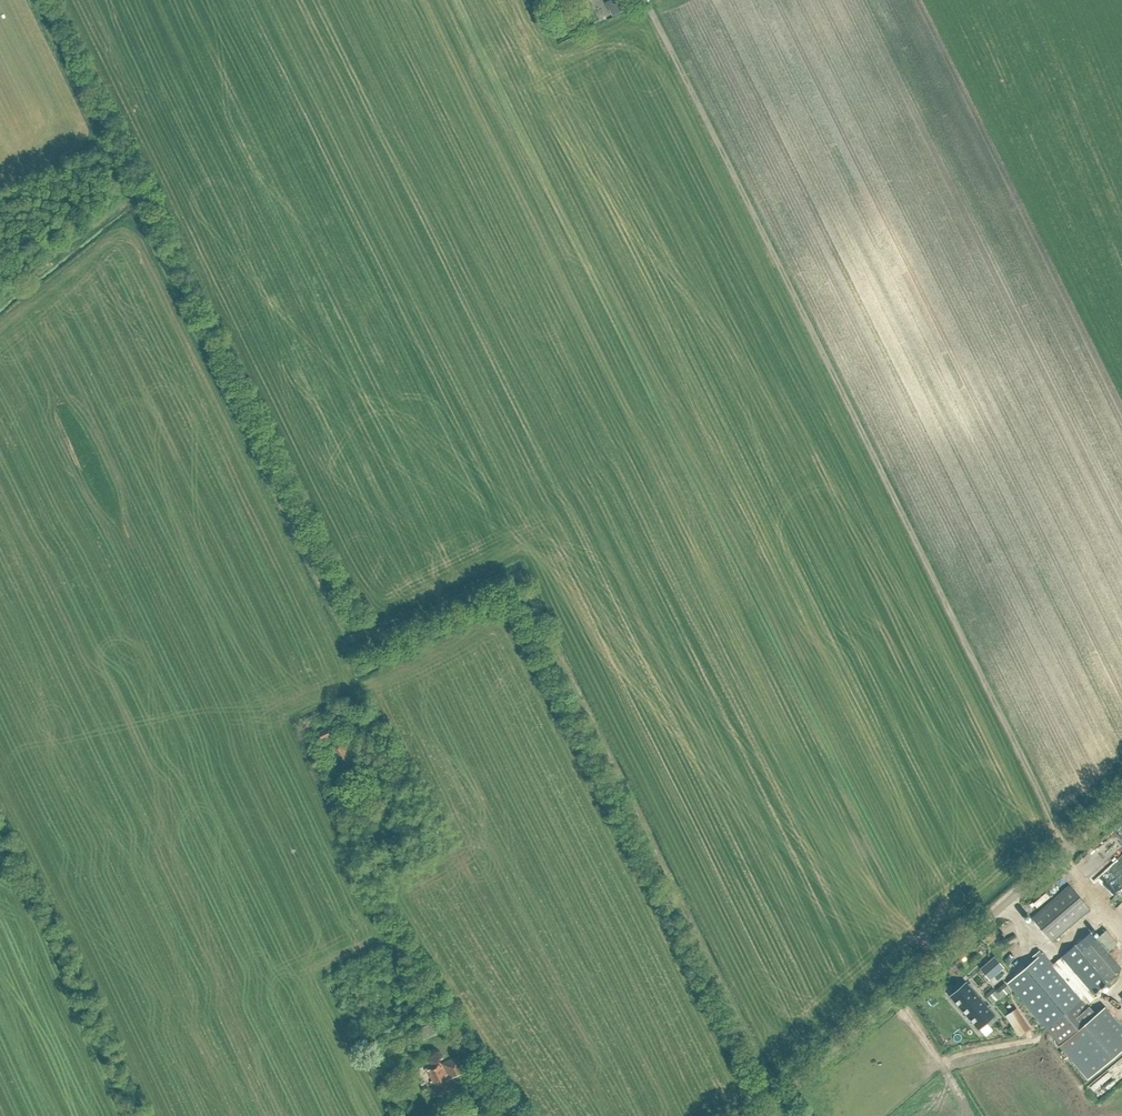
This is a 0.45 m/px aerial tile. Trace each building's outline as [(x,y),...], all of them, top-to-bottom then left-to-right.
[(618,0),(612,0),(607,3),(614,15),(623,9),(618,0)] [(333,717),(337,725),(347,720),(343,712),(333,717)] [(329,726),(314,733),(319,743),(334,736),(329,726)] [(343,726),(332,729),(335,736),(345,733),(343,726)] [(344,736),(347,747),(354,746),(351,734),(344,736)] [(342,776),(357,768),(343,739),(327,747),(342,776)] [(326,769),(329,775),(334,773),(331,766),(326,769)] [(1090,909),(1069,885),(1031,917),(1052,942),(1090,909)] [(1017,939),(1025,937),(1023,929),(1015,931),(1017,939)] [(1096,938),(1090,931),(1052,964),(1040,949),(1032,957),(1035,961),(1007,984),(1065,1054),(1087,1080),(1121,1050),(1121,1026),(1105,1006),(1096,1014),(1086,1003),(1094,996),(1093,994),(1105,985),(1104,984),(1106,983),(1107,984),(1116,976),(1114,974),(1121,967),(1107,952),(1117,943),(1105,930),(1096,938)] [(1002,977),(1011,970),(1020,963),(1009,948),(1003,953),(1001,951),(980,967),(989,979),(997,972),(1002,977)] [(964,975),(970,972),(968,966),(961,969),(964,975)] [(995,1014),(965,980),(948,995),(978,1029),(995,1014)] [(1011,991),(1004,983),(996,990),(1003,998),(1011,991)] [(1001,999),(992,988),(985,995),(994,1005),(1001,999)] [(1029,1028),(1015,1008),(1004,1016),(1018,1036),(1029,1028)] [(446,1030),(440,1017),(422,1026),(428,1038),(446,1030)] [(448,1079),(465,1070),(457,1054),(440,1063),(439,1061),(426,1068),(432,1080),(429,1081),(436,1097),(453,1088),(448,1079)]
